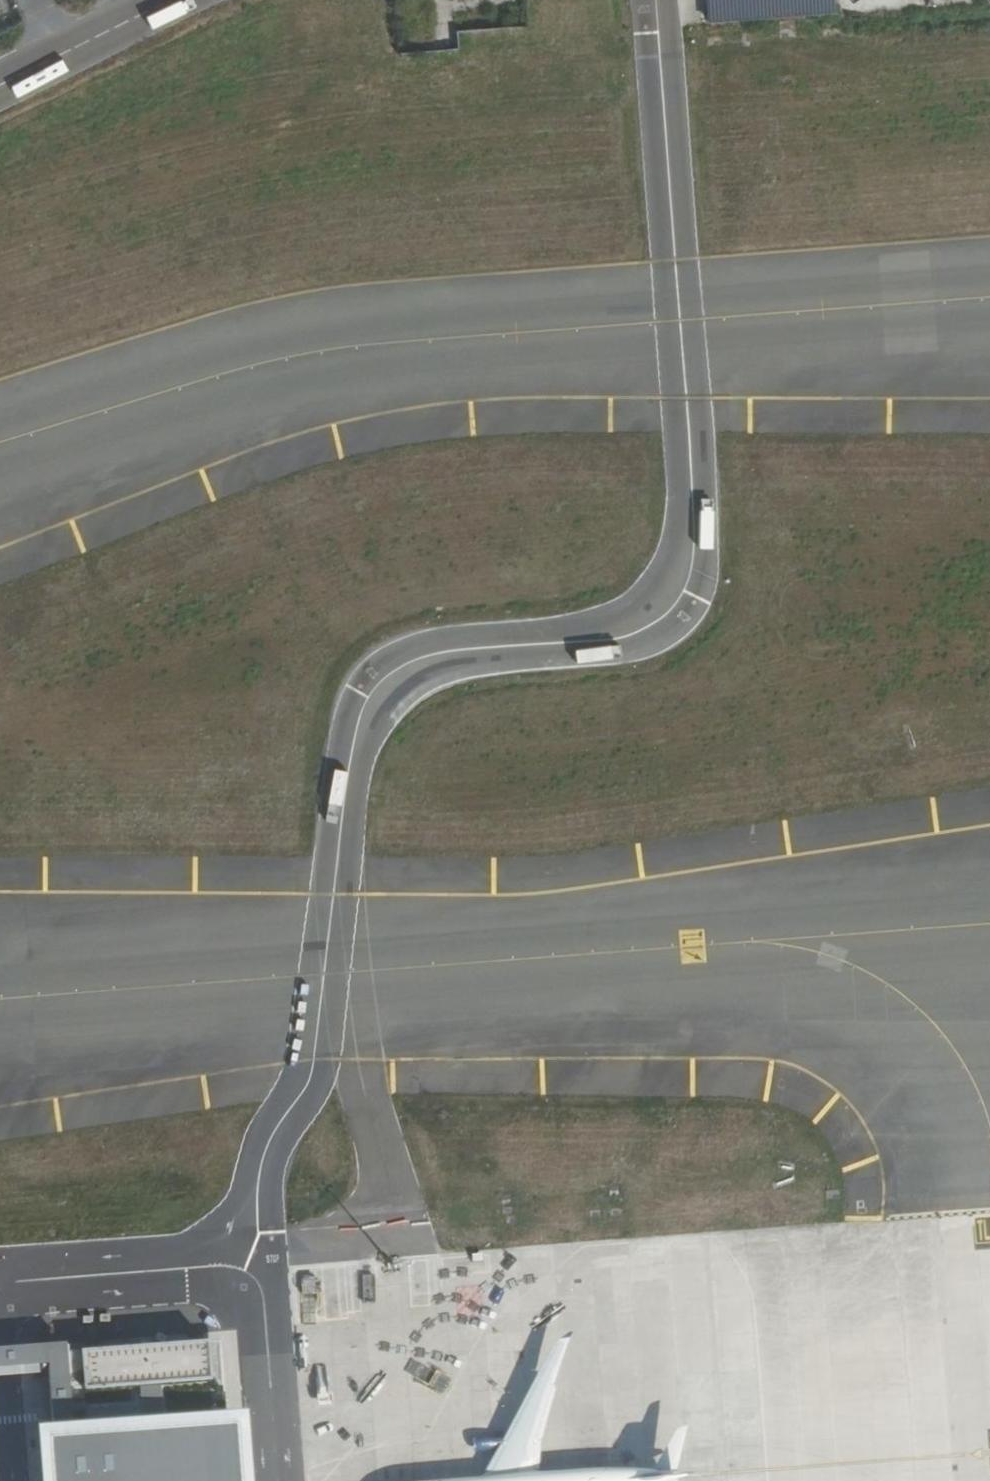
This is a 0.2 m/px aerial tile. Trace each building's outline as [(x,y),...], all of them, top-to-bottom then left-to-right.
[(831,0),(703,0),(705,24),(832,14),(831,0)] [(248,1415),(226,1415),(216,1357),(71,1366),(67,1346),(0,1350),(0,1370),(48,1367),(53,1429),(42,1429),(46,1480),(253,1480),(248,1415)]
